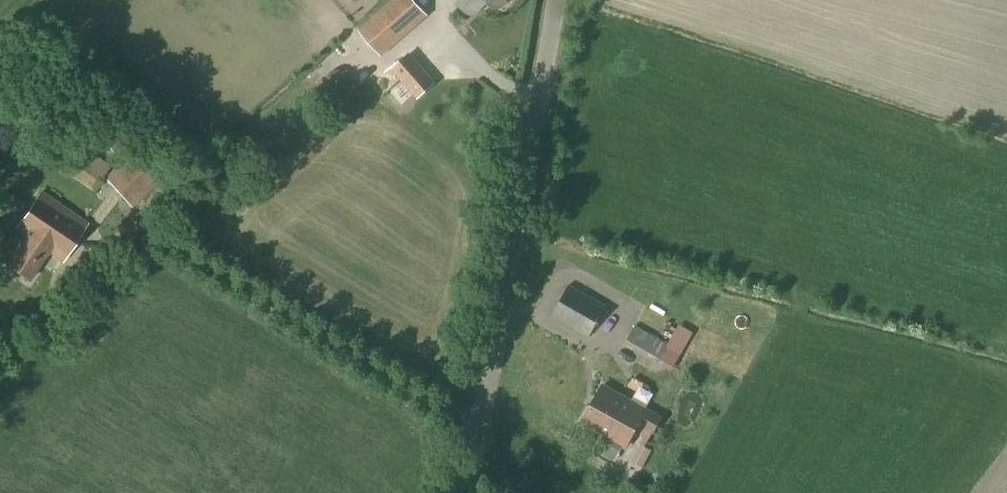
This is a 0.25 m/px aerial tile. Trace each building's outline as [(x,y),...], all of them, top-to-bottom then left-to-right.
[(422,21),(428,16),(414,0),(393,0),(386,6),(358,29),(381,57),(422,21)] [(486,5),(491,7),(495,9),(498,9),(501,7),(504,6),(508,2),(509,2),(511,0),(481,0),(486,5)] [(409,51),(391,67),(418,98),(436,82),(409,51)] [(94,194),(110,166),(83,147),(76,143),(59,170),(94,194)] [(131,208),(166,175),(139,145),(105,178),(131,208)] [(61,262),(87,223),(41,191),(15,230),(23,238),(5,266),(30,282),(48,252),(61,262)] [(588,337),(606,305),(570,282),(551,317),(588,337)] [(676,341),(690,349),(701,331),(687,322),(676,341)] [(671,345),(635,325),(623,344),(659,365),(671,372),(683,350),(672,343),(671,345)] [(654,433),(662,418),(647,410),(602,385),(581,423),(625,448),(638,425),(654,433)] [(643,467),(652,450),(641,444),(632,460),(643,467)]
